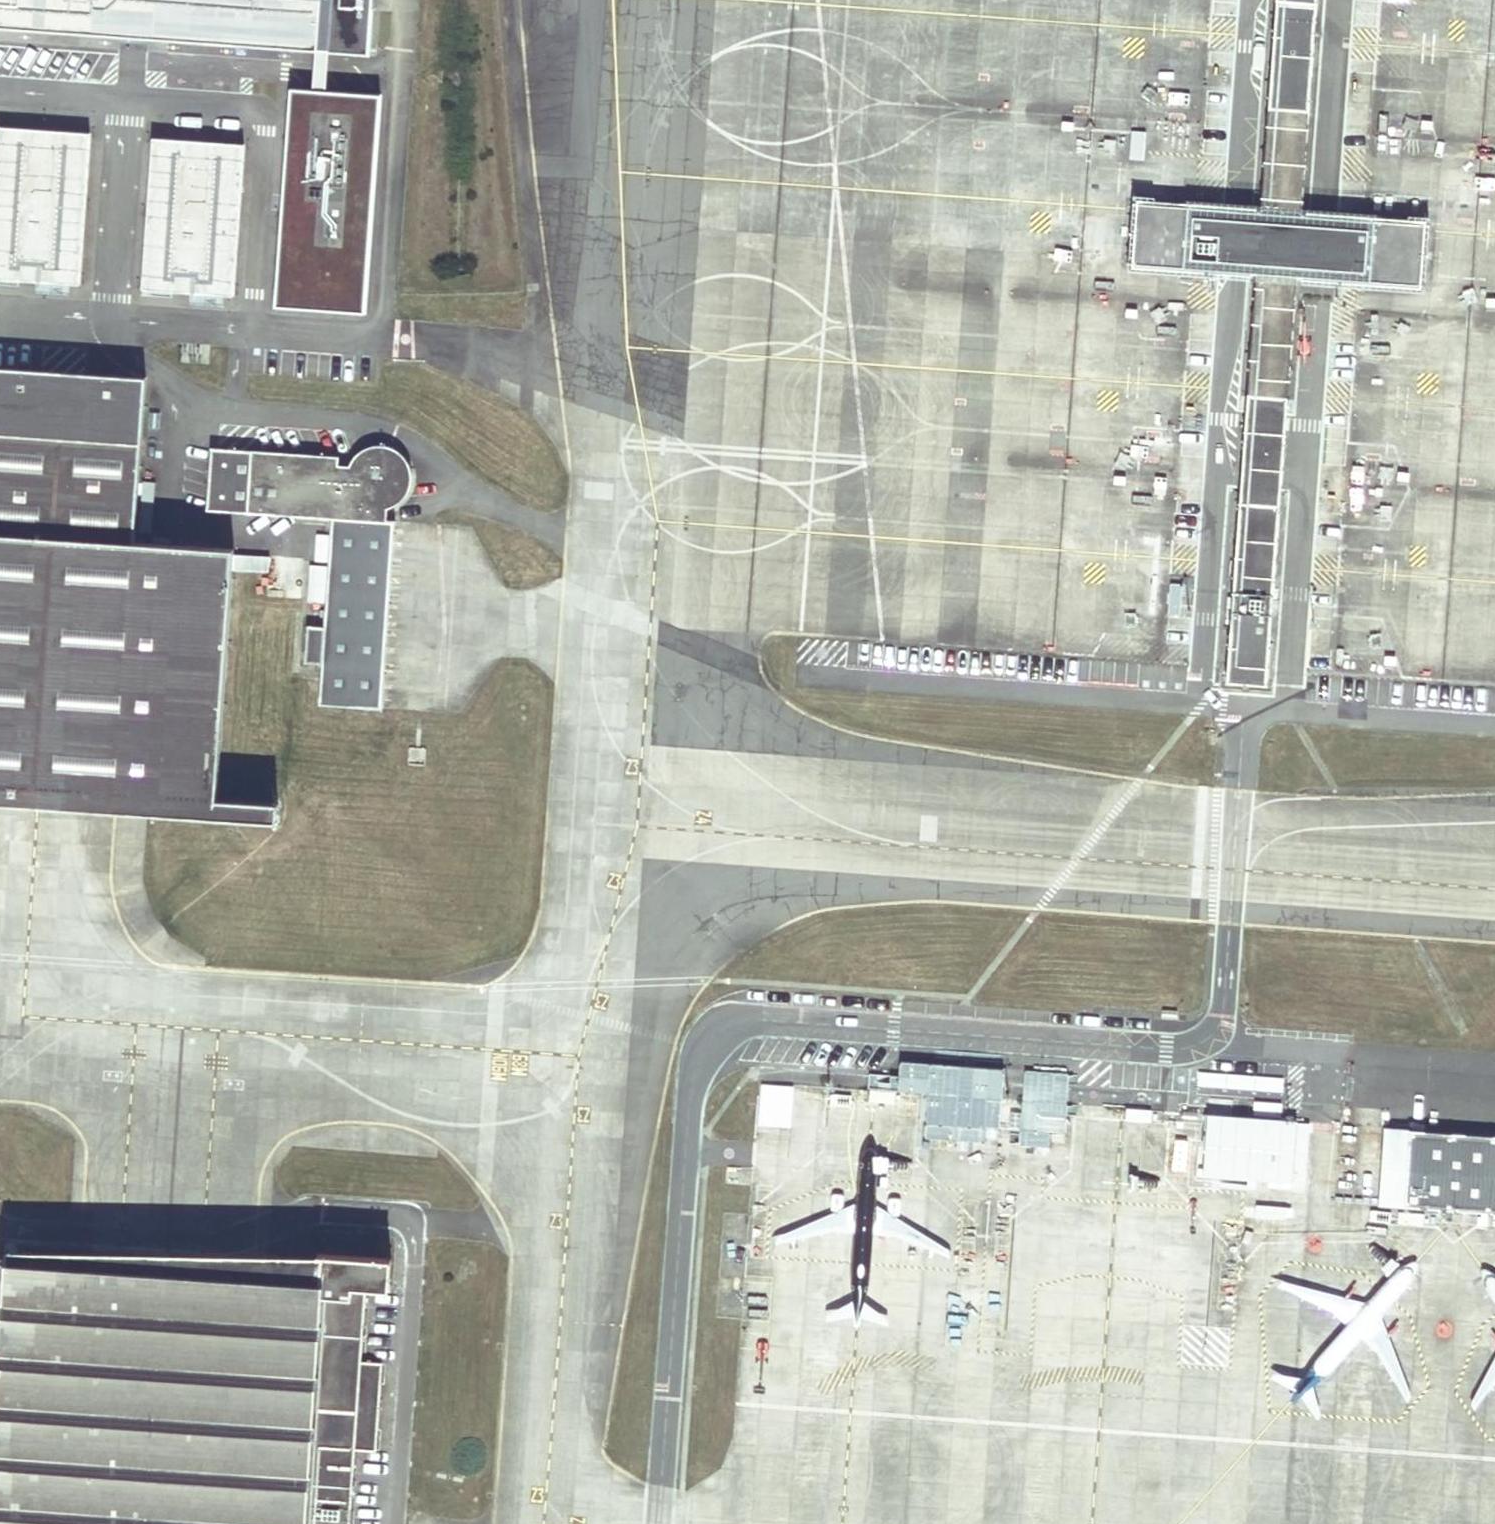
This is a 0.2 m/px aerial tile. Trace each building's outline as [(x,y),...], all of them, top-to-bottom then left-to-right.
[(318,48),(321,0),(0,0),(0,22),(318,48)] [(1267,48),(1256,202),(1298,206),(1313,0),(1271,0),(1267,48)] [(380,99),(290,93),(276,310),(365,316),(380,99)] [(0,129),(0,280),(82,286),(92,134),(0,129)] [(244,149),(152,142),(142,290),(234,297),(244,149)] [(1256,202),(1130,192),(1124,258),(1253,268),(1293,271),(1415,280),(1421,216),(1298,206),(1256,202)] [(1221,675),(1263,678),(1264,661),(1269,594),(1282,422),(1293,271),(1253,268),(1241,418),(1222,658),(1221,675)] [(0,368),(0,797),(96,804),(96,801),(155,805),(155,801),(215,805),(215,800),(234,550),(134,543),(146,378),(0,368)] [(333,463),(334,450),(206,441),(201,504),(326,512),(319,621),(302,620),(299,657),(316,658),(314,699),(377,703),(390,514),(378,513),(379,502),(386,502),(390,500),(397,494),(402,488),(404,483),(406,473),(405,462),(402,454),(395,446),(384,440),(378,439),(370,439),(362,441),(357,443),(352,447),(347,453),(347,463),(333,463)] [(215,800),(215,805),(216,816),(278,821),(278,805),(215,800)] [(890,1090),(867,1087),(867,1094),(890,1096),(890,1090)] [(1150,1109),(1126,1107),(1126,1114),(1149,1115),(1150,1109)] [(1416,1131),(1411,1208),(1494,1214),(1494,1137),(1416,1131)] [(1422,1214),(1399,1212),(1399,1219),(1422,1221),(1422,1214)] [(385,1257),(387,1238),(326,1235),(325,1254),(319,1253),(319,1261),(318,1283),(366,1285),(389,1286),(391,1257),(385,1257)] [(318,1283),(319,1261),(257,1257),(257,1260),(197,1257),(196,1260),(136,1256),(136,1259),(76,1255),(76,1259),(16,1255),(16,1253),(13,1253),(13,1259),(8,1259),(0,1379),(0,1523),(349,1523),(355,1447),(376,1449),(378,1363),(361,1363),(366,1285),(318,1283)]
